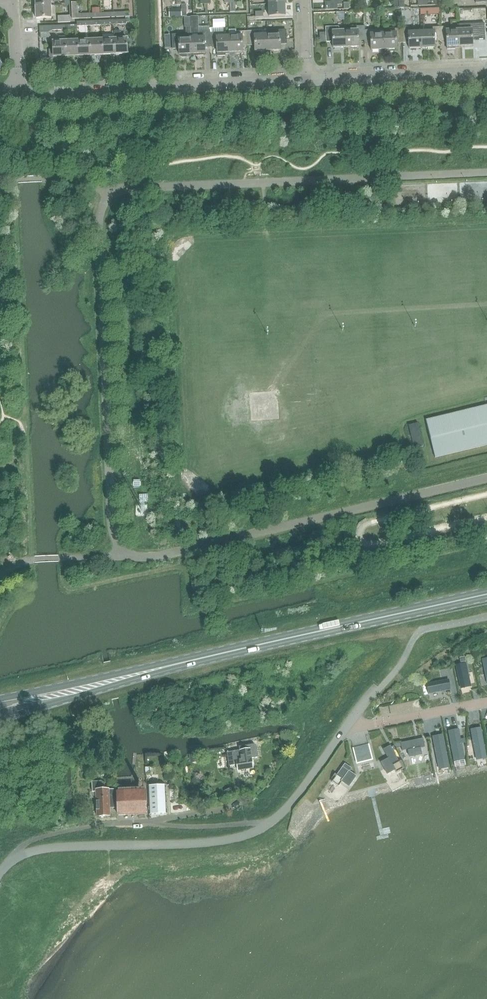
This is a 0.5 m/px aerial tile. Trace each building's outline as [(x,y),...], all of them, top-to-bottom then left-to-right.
[(331,2),(325,2),(325,10),(338,9),(338,5),(337,5),(337,0),(331,0),(331,2)] [(78,2),(72,2),(72,19),(90,18),(89,13),(78,14),(78,2)] [(285,3),(268,4),(269,16),(286,16),(285,3)] [(51,5),(36,6),(37,18),(52,17),(51,5)] [(198,16),(191,17),(191,27),(192,54),(198,54),(198,56),(204,55),(204,54),(205,54),(205,47),(211,47),(210,33),(210,31),(199,31),(198,16)] [(466,29),(459,30),(460,46),(473,46),(473,40),(479,39),(478,23),(466,23),(466,29)] [(359,41),(365,40),(364,30),(365,30),(365,26),(352,27),(352,30),(345,31),(346,47),(359,47),(359,41)] [(452,26),(440,27),(441,41),(447,41),(447,47),(460,46),(459,30),(453,30),(452,26)] [(186,34),(172,35),(173,49),(179,48),(180,55),(181,55),(181,56),(182,58),(186,57),(187,56),(187,54),(192,54),(191,27),(186,27),(186,34)] [(333,48),(346,47),(345,31),(339,31),(339,27),(326,28),(326,32),(327,42),(333,42),(333,48)] [(428,31),(421,31),(422,48),(435,47),(435,41),(441,41),(440,27),(428,28),(428,31)] [(415,28),(402,29),(403,43),(409,42),(409,48),(422,48),(421,31),(415,32),(415,28)] [(402,29),(383,30),(384,50),(397,49),(397,43),(403,43),(402,29)] [(115,55),(128,54),(127,38),(121,38),(120,30),(114,31),(115,39),(115,55)] [(249,45),(248,32),(236,32),(236,30),(229,30),(229,36),(230,52),(243,52),(243,46),(249,45)] [(267,34),(268,51),(281,50),(281,44),(287,44),(286,30),(274,30),(274,34),(267,34)] [(383,30),(365,30),(364,30),(365,40),(365,44),(371,44),(372,50),(384,50),(383,30)] [(248,32),(249,45),(255,45),(255,51),(268,51),(267,34),(261,35),(260,31),(248,32)] [(223,33),(210,33),(211,47),(217,47),(218,56),(226,56),(226,53),(230,52),(229,36),(223,36),(223,33)] [(66,57),(66,41),(64,41),(64,37),(57,37),(58,41),(53,42),(53,49),(51,50),(49,52),(50,59),(52,61),(60,60),(61,58),(61,57),(66,57)] [(102,39),(90,40),(91,56),(103,55),(102,39)] [(115,39),(102,39),(103,55),(115,55),(115,39)] [(78,40),(66,41),(66,57),(78,56),(78,40)] [(90,40),(78,40),(78,56),(80,56),(80,58),(81,59),(85,59),(86,58),(86,56),(91,56),(90,40)] [(426,420),(435,457),(486,445),(486,405),(426,420)] [(465,665),(454,667),(459,691),(470,689),(465,665)] [(448,681),(425,686),(427,695),(450,691),(448,681)] [(454,719),(458,726),(467,722),(464,715),(454,719)] [(479,729),(469,731),(476,764),(486,762),(479,729)] [(456,730),(446,732),(453,765),(463,763),(456,730)] [(441,736),(431,738),(437,771),(448,769),(441,736)] [(422,755),(421,748),(425,747),(425,746),(424,738),(401,743),(403,750),(408,749),(409,757),(422,755)] [(239,750),(226,752),(229,766),(237,764),(238,770),(253,768),(252,758),(258,757),(256,747),(255,745),(254,744),(253,744),(239,746),(239,750)] [(373,760),(369,744),(354,748),(357,763),(373,760)] [(384,749),(389,758),(381,762),(387,774),(396,770),(397,772),(403,769),(391,746),(384,749)] [(357,776),(350,771),(352,768),(345,764),(332,782),(339,786),(342,782),(349,787),(357,776)] [(103,781),(92,782),(92,792),(96,792),(97,816),(110,815),(109,789),(103,790),(103,781)] [(166,785),(148,786),(149,814),(167,813),(166,785)] [(148,811),(147,807),(146,807),(145,790),(117,791),(118,815),(146,814),(146,811),(148,811)]
